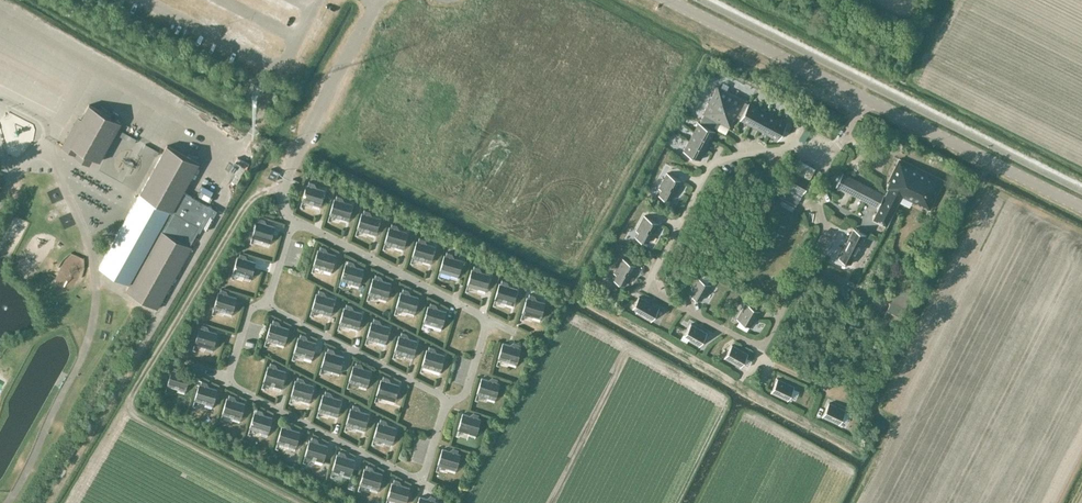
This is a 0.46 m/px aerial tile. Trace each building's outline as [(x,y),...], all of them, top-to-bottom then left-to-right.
[(254,84),(252,88),(251,90),(261,94),(264,89),(254,84)] [(704,113),(700,122),(712,129),(717,120),(729,126),(733,118),(735,118),(736,115),(740,118),(748,103),(744,101),(745,100),(718,85),(703,112),(704,113)] [(749,102),(748,103),(740,118),(740,119),(749,123),(757,106),(749,102)] [(89,104),(68,143),(99,161),(121,122),(89,104)] [(767,112),(757,106),(749,123),(758,128),(767,112)] [(768,133),(777,117),(767,112),(758,128),(768,133)] [(786,122),(777,117),(768,133),(778,139),(786,122)] [(715,130),(712,129),(700,122),(699,121),(694,131),(710,139),(715,130)] [(705,149),(710,139),(694,131),(689,140),(705,149)] [(684,150),(700,159),(705,149),(689,140),(684,150)] [(217,210),(183,191),(199,162),(167,145),(99,266),(130,283),(126,291),(157,308),(191,246),(189,245),(198,230),(200,231),(209,214),(213,216),(217,210)] [(882,192),(876,205),(880,207),(893,213),(902,195),(928,208),(943,179),(900,158),(890,178),(892,179),(888,185),(890,186),(886,194),(882,192)] [(810,179),(792,170),(785,182),(803,192),(810,179)] [(667,172),(658,188),(661,190),(659,194),(670,201),(681,180),(669,173),(667,172)] [(843,172),(836,185),(850,192),(856,179),(843,172)] [(870,186),(856,179),(850,192),(864,199),(870,186)] [(307,184),(302,200),(303,200),(303,199),(314,202),(312,206),(319,208),(325,190),(313,186),(314,182),(309,181),(308,185),(307,184)] [(870,186),(864,199),(876,205),(882,192),(870,186)] [(346,222),(347,219),(352,204),(341,200),(342,196),(336,195),(335,199),(334,198),(329,214),(330,214),(330,213),(341,216),(340,220),(346,222)] [(880,207),(875,217),(887,224),(893,213),(880,207)] [(374,236),(375,233),(379,218),(368,214),(369,210),(364,209),(363,213),(361,212),(357,228),(358,227),(368,230),(367,235),(374,236)] [(645,215),(636,230),(639,232),(636,236),(647,242),(658,222),(652,219),(645,215)] [(257,220),(252,236),(253,235),(263,238),(262,243),(269,245),(275,226),(263,222),(264,218),(259,217),(258,221),(257,220)] [(401,251),(402,247),(407,232),(395,228),(397,225),(391,223),(390,227),(389,227),(384,242),(385,242),(385,241),(396,244),(395,249),(401,251)] [(853,228),(848,237),(861,244),(865,234),(853,228)] [(429,265),(430,261),(435,246),(423,243),(424,239),(419,237),(418,241),(417,241),(412,256),(413,256),(413,255),(424,258),(422,263),(429,265)] [(848,237),(843,247),(856,253),(861,244),(848,237)] [(325,267),(323,271),(330,273),(336,255),(324,251),(326,247),(320,246),(319,250),(318,249),(313,265),(314,265),(314,264),(325,267)] [(851,263),(856,253),(843,247),(838,257),(851,263)] [(450,277),(454,278),(457,279),(458,275),(462,260),(451,257),(452,253),(447,251),(446,255),(444,255),(440,270),(441,269),(451,272),(450,277)] [(237,256),(233,272),(234,271),(244,274),(243,278),(250,280),(255,261),(244,258),(245,254),(240,253),(239,256),(237,256)] [(622,257),(613,272),(617,274),(614,278),(619,281),(625,285),(635,265),(629,261),(622,257)] [(352,281),(351,285),(358,287),(359,284),(363,269),(352,265),(353,261),(348,260),(347,264),(345,263),(341,279),(342,278),(352,281)] [(467,284),(468,284),(468,283),(479,286),(477,291),(484,293),(485,290),(490,274),(478,271),(479,267),(474,265),(473,269),(472,269),(467,284)] [(380,295),(379,300),(385,302),(386,298),(391,283),(380,279),(381,275),(376,274),(374,278),(373,277),(368,293),(369,293),(369,292),(380,295)] [(711,284),(696,275),(690,286),(693,288),(690,293),(701,300),(711,284)] [(512,307),(513,304),(517,288),(506,285),(507,281),(502,279),(501,283),(499,283),(495,298),(496,297),(506,301),(505,305),(512,307)] [(218,292),(214,307),(215,306),(225,309),(224,314),(231,316),(236,297),(225,294),(226,290),(221,288),(220,292),(218,292)] [(407,309),(406,314),(413,316),(414,312),(419,297),(407,293),(408,290),(403,288),(402,292),(401,291),(396,307),(397,307),(397,306),(407,309)] [(328,317),(329,314),(330,314),(334,298),(322,295),(323,291),(318,289),(317,293),(316,293),(311,309),(312,309),(312,308),(323,311),(322,315),(328,317)] [(909,298),(895,291),(883,318),(896,325),(899,320),(900,320),(909,298)] [(522,312),(523,312),(523,311),(534,314),(532,319),(539,321),(545,302),(533,299),(534,295),(529,293),(528,297),(527,297),(522,312)] [(637,310),(636,312),(651,321),(659,307),(639,295),(633,307),(637,310)] [(435,323),(434,328),(440,330),(441,326),(446,311),(435,307),(436,304),(430,302),(429,306),(428,305),(423,321),(424,321),(424,320),(435,323)] [(760,311),(746,302),(736,318),(750,326),(760,311)] [(356,331),(357,328),(361,312),(350,309),(351,305),(346,303),(345,307),(343,307),(339,323),(340,323),(340,322),(351,325),(349,329),(356,331)] [(384,345),(385,342),(389,326),(378,323),(379,319),(373,318),(372,322),(371,321),(367,337),(367,336),(378,339),(377,343),(384,345)] [(278,340),(276,345),(283,347),(289,328),(277,324),(278,320),(273,319),(272,323),(271,322),(266,338),(267,338),(267,337),(278,340)] [(689,337),(687,339),(699,346),(707,332),(690,323),(684,334),(689,337)] [(199,327),(194,343),(195,343),(195,342),(206,345),(205,349),(211,351),(217,332),(206,329),(207,325),(202,324),(201,327),(199,327)] [(411,359),(412,356),(417,340),(405,337),(406,333),(401,332),(400,336),(398,335),(394,351),(395,351),(395,350),(406,353),(404,358),(411,359)] [(298,337),(293,352),(294,352),(294,351),(305,355),(304,359),(310,361),(316,342),(305,339),(306,335),(301,333),(299,337),(298,337)] [(498,358),(499,358),(499,357),(510,360),(508,365),(515,367),(516,363),(521,348),(518,347),(519,343),(514,341),(512,345),(503,342),(498,358)] [(748,353),(732,343),(724,358),(740,367),(748,353)] [(439,373),(440,370),(444,354),(433,351),(434,347),(429,346),(427,350),(426,349),(422,365),(423,364),(433,367),(432,372),(439,373)] [(326,351),(321,366),(322,366),(322,365),(333,368),(331,373),(338,375),(344,356),(332,353),(333,349),(328,347),(327,351),(326,351)] [(353,365),(349,380),(349,379),(360,383),(359,387),(365,389),(371,370),(360,367),(361,363),(356,361),(355,365),(353,365)] [(268,365),(263,381),(264,381),(264,380),(275,383),(273,388),(280,390),(286,371),(274,367),(275,364),(270,362),(269,366),(268,365)] [(178,387),(177,391),(184,393),(185,390),(189,375),(178,371),(179,367),(174,366),(173,370),(171,369),(167,385),(168,384),(178,387)] [(381,379),(376,394),(377,394),(377,393),(388,397),(386,401),(393,403),(399,384),(387,381),(389,377),(383,375),(382,379),(381,379)] [(295,380),(291,395),(292,394),(302,397),(301,402),(308,404),(313,385),(302,381),(303,378),(298,376),(297,380),(295,380)] [(477,393),(478,392),(488,395),(487,400),(494,402),(495,398),(499,383),(496,382),(497,378),(492,376),(491,380),(481,377),(477,393)] [(777,377),(771,393),(787,400),(794,385),(777,377)] [(199,383),(194,399),(195,399),(195,398),(206,401),(205,406),(211,408),(217,389),(206,385),(207,381),(202,380),(200,384),(199,383)] [(323,394),(318,409),(319,409),(319,408),(330,411),(329,416),(335,418),(341,399),(329,395),(331,392),(325,390),(324,394),(323,394)] [(227,397),(222,413),(223,413),(223,412),(233,415),(232,420),(239,422),(245,403),(233,399),(234,396),(229,394),(228,398),(227,397)] [(846,409),(829,401),(821,416),(839,424),(846,409)] [(350,407),(346,423),(347,422),(357,425),(356,430),(363,432),(368,413),(357,409),(358,406),(353,404),(352,408),(350,407)] [(254,411),(249,427),(250,427),(250,426),(261,429),(260,434),(266,436),(272,417),(261,413),(262,410),(257,408),(255,412),(254,411)] [(458,428),(458,429),(459,427),(469,431),(468,435),(475,437),(476,434),(480,418),(477,417),(478,414),(473,412),(472,416),(462,413),(458,428)] [(378,422),(373,437),(374,437),(374,436),(385,439),(384,444),(390,446),(396,427),(385,424),(386,420),(380,418),(379,422),(378,422)] [(282,426),(277,441),(278,441),(278,440),(289,443),(287,448),(294,450),(300,431),(288,428),(289,424),(284,422),(283,426),(282,426)] [(316,457),(315,462),(321,464),(327,445),(316,441),(317,438),(312,436),(311,440),(309,440),(305,455),(306,454),(316,457)] [(449,466),(448,470),(454,472),(455,469),(460,454),(457,453),(458,449),(453,447),(452,451),(442,448),(437,464),(438,464),(438,463),(449,466)] [(337,454),(332,469),(333,469),(333,468),(344,471),(342,476),(349,478),(355,459),(343,456),(344,452),(339,450),(338,454),(337,454)] [(371,486),(370,490),(376,492),(382,473),(371,470),(372,466),(367,464),(366,468),(364,468),(360,483),(360,484),(360,482),(371,486)] [(387,497),(388,498),(388,496),(399,500),(398,502),(407,502),(412,488),(398,484),(399,480),(390,477),(389,483),(391,484),(387,497)] [(417,502),(437,502),(437,501),(434,500),(436,496),(430,495),(429,499),(419,496),(417,502)]
